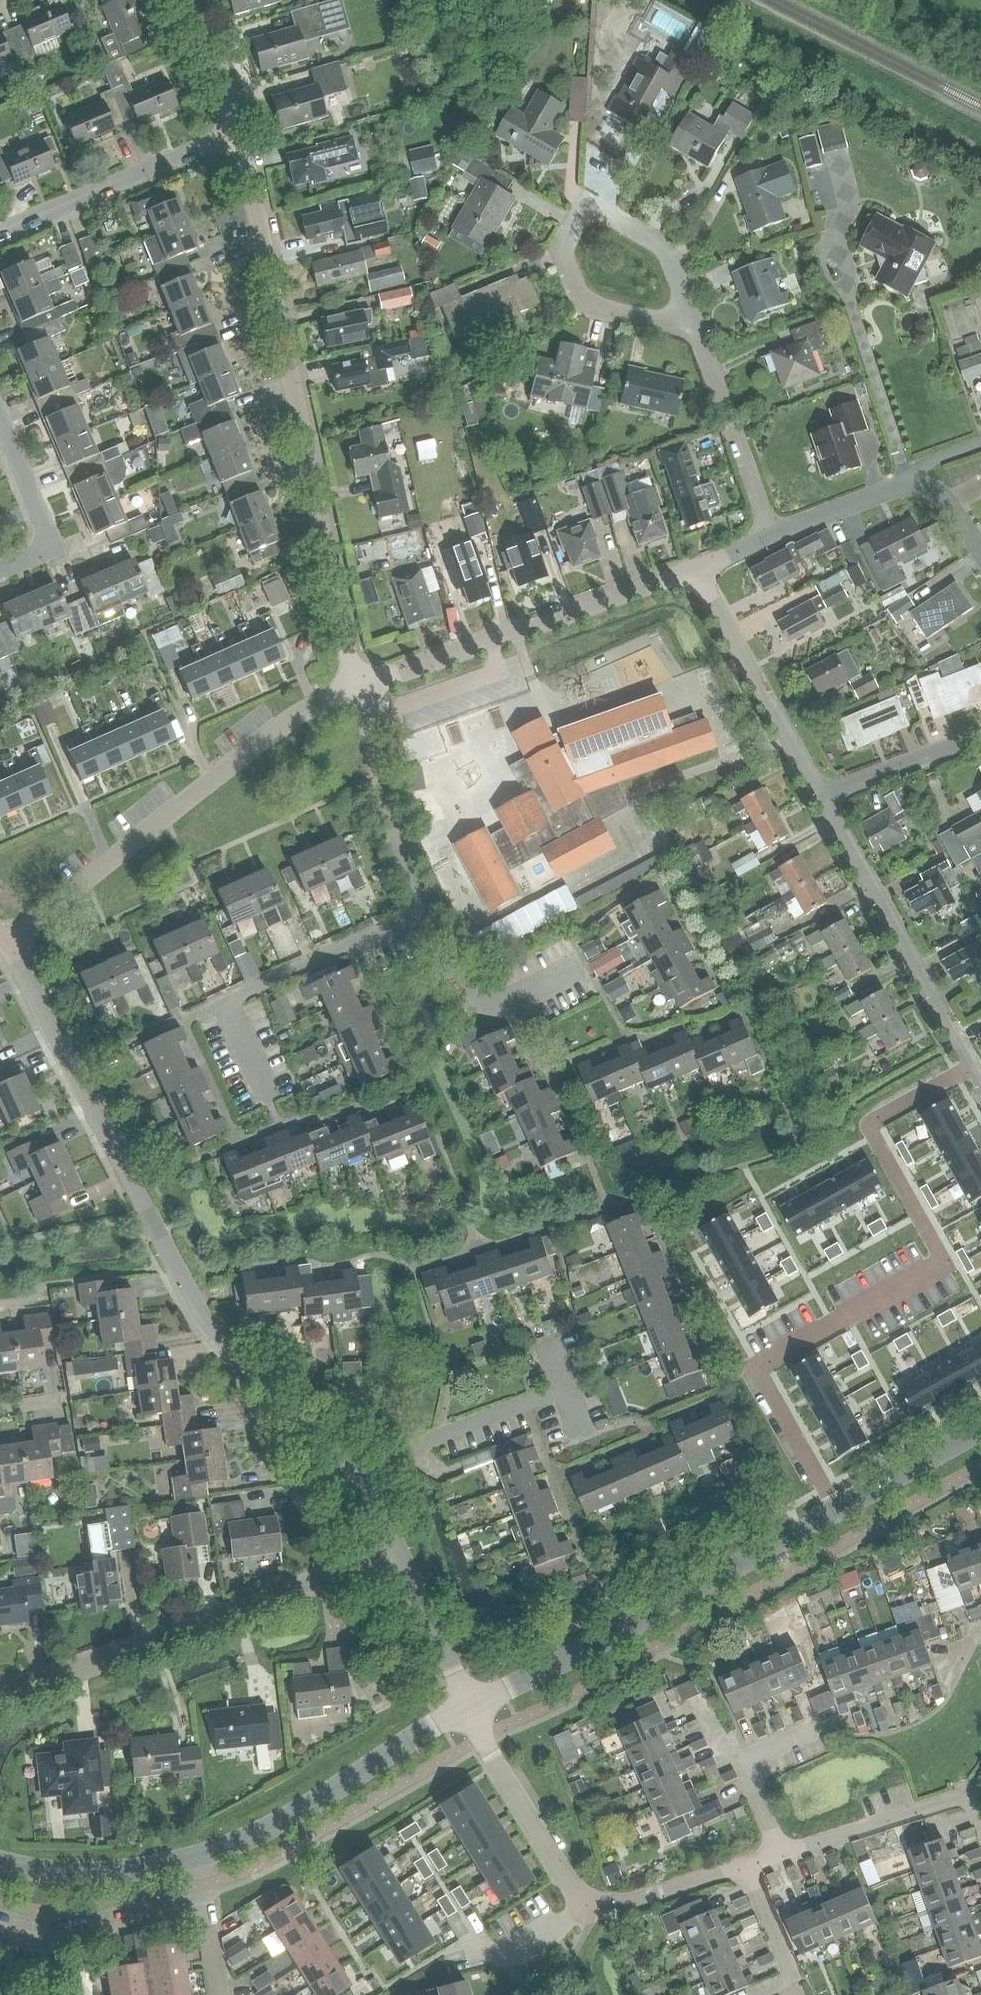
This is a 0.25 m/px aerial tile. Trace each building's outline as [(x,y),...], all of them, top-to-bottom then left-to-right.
[(109,63),(117,60),(146,48),(141,37),(145,35),(130,0),(118,0),(101,7),(113,34),(99,40),(109,63)] [(234,15),(279,2),(279,0),(230,0),(234,15)] [(326,33),(349,27),(341,0),(332,0),(317,4),(290,12),(294,26),(252,39),(261,72),(307,59),(301,41),(326,33)] [(532,12),(542,18),(553,0),(539,0),(532,12)] [(23,26),(12,31),(25,61),(36,56),(32,47),(71,30),(59,3),(20,19),(23,26)] [(12,31),(1,35),(0,33),(0,65),(10,60),(13,66),(25,61),(12,31)] [(676,47),(669,59),(660,53),(653,65),(638,57),(626,78),(629,80),(619,97),(616,95),(607,111),(640,130),(663,90),(677,98),(699,60),(676,47)] [(117,60),(109,63),(100,67),(109,90),(111,89),(124,120),(134,115),(137,122),(176,106),(164,79),(131,93),(117,60)] [(41,80),(43,77),(36,62),(30,64),(38,86),(42,85),(41,80)] [(320,97),(345,90),(337,62),(310,70),(314,85),(272,97),(281,130),(326,117),(320,97)] [(200,94),(195,80),(186,84),(191,97),(200,94)] [(111,89),(109,90),(99,94),(102,101),(65,117),(76,145),(115,129),(113,124),(124,120),(111,89)] [(550,133),(563,109),(539,96),(526,118),(513,111),(500,135),(547,162),(560,138),(550,133)] [(571,97),(569,121),(585,122),(586,98),(571,97)] [(34,99),(25,103),(30,115),(38,111),(34,99)] [(734,104),(725,120),(719,116),(713,126),(690,113),(670,147),(709,170),(731,133),(742,139),(755,116),(734,104)] [(839,119),(815,125),(823,155),(847,148),(839,119)] [(325,182),(322,169),(357,160),(351,135),(315,144),(316,149),(286,156),(294,186),(310,182),(315,185),(325,182)] [(812,137),(798,140),(806,169),(819,166),(812,137)] [(2,183),(13,178),(15,183),(53,167),(42,139),(4,155),(0,146),(0,180),(2,183)] [(410,159),(414,176),(438,170),(434,154),(410,159)] [(487,248),(515,199),(491,185),(499,171),(475,158),(467,173),(483,182),(455,229),(487,248)] [(785,220),(778,199),(795,193),(784,161),(737,178),(749,213),(745,215),(752,232),(785,220)] [(914,177),(919,180),(925,178),(928,172),(926,166),(921,163),(914,166),(911,171),(914,177)] [(421,174),(406,178),(412,201),(427,197),(421,174)] [(136,219),(148,215),(156,236),(157,236),(187,225),(176,199),(163,204),(158,191),(129,203),(136,219)] [(343,236),(345,244),(360,241),(359,238),(385,232),(375,191),(318,205),(320,212),(301,217),(306,238),(330,232),(331,239),(343,236)] [(922,266),(934,243),(904,227),(903,229),(876,215),(860,246),(877,255),(882,269),(876,281),(906,297),(912,285),(927,281),(922,266)] [(196,249),(187,225),(157,236),(156,236),(142,242),(151,265),(155,275),(157,274),(158,277),(189,264),(184,254),(196,249)] [(88,263),(102,257),(94,234),(79,240),(88,263)] [(374,258),(388,254),(385,241),(371,245),(371,248),(374,258)] [(58,248),(66,271),(80,265),(72,243),(58,248)] [(366,273),(363,261),(374,258),(371,248),(360,251),(311,265),(317,287),(366,273)] [(739,298),(747,321),(752,322),(766,318),(765,314),(791,305),(787,292),(780,295),(775,280),(781,278),(773,258),(733,273),(741,297),(739,298)] [(56,279),(64,276),(61,268),(55,270),(54,267),(38,273),(32,260),(0,273),(0,276),(10,299),(56,279)] [(193,275),(189,264),(158,277),(161,285),(160,288),(170,312),(199,300),(189,276),(193,275)] [(365,276),(369,292),(404,283),(400,267),(365,276)] [(427,294),(433,309),(441,306),(454,339),(476,331),(470,317),(498,306),(511,339),(527,332),(519,312),(540,304),(529,277),(508,285),(506,279),(461,297),(456,283),(427,294)] [(72,301),(56,308),(53,309),(47,296),(58,291),(59,287),(56,279),(10,299),(24,333),(60,318),(60,317),(76,310),(72,301)] [(408,287),(376,294),(380,312),(412,305),(408,287)] [(954,333),(980,325),(980,293),(969,296),(970,299),(946,306),(954,333)] [(209,324),(199,300),(170,312),(178,332),(169,335),(176,351),(186,347),(216,335),(212,323),(209,324)] [(366,339),(364,326),(369,324),(370,316),(368,310),(322,319),(327,347),(366,339)] [(837,311),(828,314),(833,327),(841,324),(837,311)] [(15,352),(25,376),(59,361),(49,338),(66,331),(60,318),(24,333),(29,346),(15,352)] [(811,352),(827,346),(818,322),(793,331),(798,346),(774,354),(785,388),(820,376),(811,352)] [(958,358),(980,349),(980,348),(976,334),(964,339),(966,345),(954,349),(958,358)] [(221,346),(216,335),(186,347),(189,354),(187,358),(198,383),(228,371),(218,347),(221,346)] [(384,370),(391,368),(389,357),(409,353),(410,360),(425,356),(421,335),(371,346),(374,360),(364,362),(363,360),(331,367),(337,391),(368,385),(368,389),(387,385),(384,370)] [(558,343),(554,361),(538,358),(529,398),(598,414),(604,390),(591,387),(594,370),(580,367),(585,349),(558,343)] [(958,362),(965,381),(980,376),(980,353),(958,362)] [(125,358),(129,371),(139,367),(134,355),(125,358)] [(39,410),(77,394),(89,389),(85,378),(75,382),(74,380),(68,382),(59,361),(25,376),(39,410)] [(675,416),(683,381),(644,372),(644,370),(628,366),(620,404),(675,416)] [(132,380),(129,371),(122,374),(125,382),(132,380)] [(238,396),(228,371),(198,383),(204,399),(187,406),(194,424),(195,424),(199,423),(230,410),(226,400),(238,396)] [(465,395),(489,383),(484,374),(460,387),(465,395)] [(77,394),(39,410),(54,444),(87,430),(77,405),(80,403),(77,394)] [(867,429),(858,402),(831,411),(837,427),(813,435),(822,462),(819,465),(821,471),(825,472),(827,478),(861,466),(851,435),(867,429)] [(475,425),(470,403),(461,405),(465,427),(475,425)] [(234,420),(230,410),(199,423),(195,424),(194,424),(179,430),(186,445),(202,439),(209,458),(241,446),(232,425),(234,420)] [(355,478),(377,473),(382,491),(373,493),(379,517),(408,510),(398,470),(391,472),(379,427),(359,432),(363,447),(348,450),(355,478)] [(97,454),(87,430),(54,444),(68,477),(119,456),(115,446),(97,454)] [(158,438),(157,451),(169,451),(169,439),(158,438)] [(128,451),(124,442),(115,445),(119,455),(128,451)] [(708,483),(698,487),(682,443),(657,452),(669,484),(672,483),(688,527),(710,518),(707,509),(716,505),(717,503),(711,485),(708,483)] [(222,482),(226,493),(257,481),(253,470),(251,470),(241,446),(209,458),(220,483),(222,482)] [(68,477),(82,511),(116,497),(112,487),(118,485),(124,477),(124,467),(119,456),(68,477)] [(654,488),(645,491),(627,498),(615,463),(598,469),(614,515),(631,509),(633,513),(627,515),(637,544),(664,535),(653,506),(660,503),(654,488)] [(591,520),(609,514),(598,482),(597,482),(592,470),(578,475),(582,487),(580,488),(591,520)] [(261,492),(257,481),(226,493),(231,504),(228,505),(238,530),(268,518),(258,493),(261,492)] [(126,522),(116,497),(82,511),(93,537),(105,531),(111,544),(149,528),(143,515),(126,522)] [(547,529),(535,497),(517,504),(529,535),(547,529)] [(462,518),(471,544),(486,539),(479,518),(484,516),(478,499),(460,505),(464,517),(462,518)] [(418,513),(405,516),(408,529),(421,526),(418,513)] [(277,541),(268,518),(238,530),(248,555),(250,554),(254,564),(286,551),(281,539),(277,541)] [(896,563),(927,547),(912,518),(870,540),(881,561),(870,566),(884,592),(905,581),(896,563)] [(573,567),(599,557),(593,541),(596,540),(589,519),(556,531),(564,552),(567,551),(573,567)] [(798,574),(794,565),(803,560),(802,558),(814,552),(817,557),(837,547),(828,529),(816,535),(815,533),(765,560),(766,562),(751,570),(762,590),(782,580),(785,581),(798,574)] [(518,586),(545,576),(533,542),(501,554),(507,572),(512,570),(518,586)] [(839,546),(849,567),(858,563),(848,542),(839,546)] [(469,603),(489,596),(484,583),(487,582),(477,554),(450,565),(459,588),(462,587),(469,603)] [(131,562),(106,572),(119,604),(143,593),(146,599),(163,591),(150,559),(133,566),(131,562)] [(858,563),(849,567),(845,569),(851,579),(855,587),(867,580),(858,563)] [(236,568),(223,573),(230,590),(243,584),(236,568)] [(825,625),(818,613),(847,598),(840,584),(851,579),(845,569),(814,585),(819,596),(812,600),(788,613),(789,616),(779,622),(790,642),(810,630),(811,633),(825,625)] [(411,624),(433,616),(426,597),(427,595),(418,570),(392,579),(401,606),(405,605),(411,624)] [(124,615),(119,604),(106,572),(79,584),(85,598),(75,602),(87,631),(98,626),(124,615)] [(261,587),(270,608),(289,600),(280,579),(261,587)] [(927,640),(973,609),(956,583),(910,615),(927,640)] [(54,586),(28,597),(41,628),(65,618),(73,637),(87,631),(75,602),(63,607),(54,586)] [(890,592),(878,598),(884,608),(895,602),(890,592)] [(172,595),(164,599),(172,617),(182,613),(172,595)] [(914,607),(906,596),(886,609),(895,624),(902,619),(900,616),(914,607)] [(41,628),(28,597),(2,609),(8,623),(0,626),(0,632),(9,655),(19,650),(15,640),(41,628)] [(251,638),(246,640),(260,669),(283,658),(270,630),(274,627),(267,612),(259,616),(266,631),(251,638)] [(227,649),(223,651),(236,679),(260,669),(246,640),(251,638),(244,622),(236,626),(243,641),(227,649)] [(151,635),(165,669),(179,663),(174,653),(179,651),(175,642),(182,639),(175,625),(151,635)] [(9,655),(0,632),(0,659),(9,655)] [(146,647),(140,633),(132,637),(139,651),(146,647)] [(205,658),(200,661),(213,690),(236,679),(223,651),(227,649),(220,633),(213,636),(220,652),(205,658)] [(205,658),(198,643),(189,647),(196,663),(177,671),(190,701),(213,690),(200,661),(205,658)] [(859,699),(880,688),(872,674),(864,679),(849,651),(838,656),(836,655),(809,670),(821,693),(835,686),(837,688),(849,682),(859,699)] [(943,702),(947,712),(980,699),(980,677),(977,668),(936,684),(934,677),(921,681),(931,707),(943,702)] [(907,682),(911,693),(921,689),(915,676),(907,682)] [(909,726),(897,698),(892,686),(875,694),(880,705),(837,723),(848,751),(909,726)] [(142,719),(137,721),(150,749),(173,739),(160,711),(165,709),(158,693),(149,697),(157,712),(142,719)] [(660,697),(552,735),(543,718),(513,734),(526,758),(510,766),(519,783),(524,780),(531,793),(496,812),(505,828),(489,836),(485,829),(454,846),(489,912),(521,895),(507,870),(543,851),(558,879),(615,848),(600,821),(626,807),(617,783),(716,748),(706,720),(689,726),(685,716),(669,722),(660,697)] [(56,721),(46,698),(31,704),(41,727),(56,721)] [(119,729),(114,732),(127,760),(150,749),(137,721),(142,719),(135,703),(127,707),(134,723),(119,729)] [(96,739),(91,742),(104,771),(127,760),(114,732),(119,729),(111,714),(104,717),(111,733),(96,739)] [(104,771),(91,742),(96,739),(89,723),(81,727),(88,743),(67,752),(80,781),(104,771)] [(20,775),(15,777),(27,805),(51,795),(38,767),(43,765),(41,762),(47,759),(41,745),(40,746),(36,737),(23,742),(34,769),(20,775)] [(4,815),(27,805),(15,777),(20,775),(12,758),(11,758),(8,752),(0,756),(11,779),(0,784),(0,806),(4,815)] [(423,789),(420,766),(407,768),(411,791),(423,789)] [(747,808),(755,821),(775,810),(763,787),(742,799),(742,801),(733,806),(737,814),(747,808)] [(907,839),(898,823),(907,818),(904,812),(912,809),(901,789),(885,798),(891,810),(862,825),(874,849),(881,846),(884,852),(907,839)] [(715,802),(712,796),(702,801),(705,808),(715,802)] [(775,810),(755,821),(745,827),(749,835),(759,829),(769,847),(789,835),(775,810)] [(970,859),(980,853),(980,810),(938,833),(956,866),(970,859)] [(663,821),(670,835),(677,831),(676,829),(682,826),(676,815),(663,821)] [(330,884),(333,882),(347,876),(354,891),(364,887),(356,870),(354,871),(338,838),(314,849),(330,884)] [(709,847),(704,839),(680,852),(685,861),(689,858),(709,847)] [(938,840),(931,843),(937,855),(944,852),(938,840)] [(715,858),(709,847),(689,858),(695,869),(715,858)] [(330,884),(314,849),(289,860),(305,895),(324,887),(331,902),(340,898),(333,882),(330,884)] [(752,852),(731,864),(738,877),(759,865),(752,852)] [(661,853),(575,898),(579,907),(665,862),(661,853)] [(970,859),(979,875),(976,877),(980,886),(980,853),(970,859)] [(786,875),(793,888),(813,877),(801,855),(781,866),(781,868),(771,873),(775,881),(786,875)] [(944,855),(917,869),(923,880),(950,866),(944,855)] [(910,905),(913,906),(917,914),(927,909),(931,915),(954,902),(948,891),(958,886),(955,880),(956,879),(950,866),(919,882),(921,885),(906,893),(908,897),(907,900),(910,905)] [(256,916),(260,915),(274,908),(281,924),(292,919),(284,902),(281,904),(265,871),(241,882),(256,916)] [(813,877),(793,888),(783,894),(787,902),(798,896),(807,913),(827,902),(813,877)] [(256,916),(241,882),(216,893),(232,927),(250,918),(258,934),(267,930),(260,915),(256,916)] [(565,885),(470,936),(481,958),(577,907),(565,885)] [(625,910),(639,935),(666,920),(658,906),(667,901),(660,890),(625,910)] [(732,914),(738,924),(745,919),(740,910),(732,914)] [(968,933),(980,926),(974,915),(970,918),(967,913),(961,917),(967,927),(965,928),(968,933)] [(750,927),(745,919),(738,924),(742,932),(750,927)] [(191,964),(196,963),(210,957),(217,973),(227,969),(219,951),(216,953),(201,920),(177,931),(191,964)] [(674,933),(666,920),(639,935),(654,960),(689,940),(682,928),(674,933)] [(827,939),(835,953),(857,941),(844,920),(824,931),(822,929),(807,937),(813,947),(827,939)] [(769,926),(747,938),(754,951),(776,940),(769,926)] [(949,973),(954,982),(968,975),(970,978),(980,971),(980,927),(961,937),(968,949),(944,962),(945,966),(944,966),(947,973),(949,973)] [(191,964),(177,931),(152,942),(167,976),(186,967),(193,984),(203,979),(196,963),(191,964)] [(803,943),(798,934),(789,940),(794,948),(803,943)] [(654,960),(659,970),(652,974),(659,988),(693,969),(685,954),(694,949),(689,940),(654,960)] [(580,947),(587,961),(600,954),(594,941),(580,947)] [(786,941),(774,947),(779,955),(790,949),(786,941)] [(857,941),(835,953),(821,961),(826,970),(841,962),(851,980),(872,968),(857,941)] [(765,952),(751,960),(755,968),(770,960),(765,952)] [(146,1005),(154,1001),(146,984),(143,985),(135,968),(128,953),(103,964),(118,998),(122,996),(137,989),(144,1005),(146,1005)] [(130,1012),(122,996),(118,998),(103,964),(79,975),(95,1008),(112,1000),(120,1017),(130,1012)] [(319,993),(326,1009),(354,996),(347,982),(357,977),(352,965),(314,983),(314,982),(300,989),(304,999),(319,993)] [(701,983),(693,969),(659,988),(667,1002),(675,997),(681,1008),(717,988),(710,977),(701,983)] [(602,987),(610,1003),(626,995),(617,979),(614,980),(602,987)] [(169,985),(158,990),(168,1011),(179,1006),(169,985)] [(846,985),(832,993),(837,1002),(851,994),(846,985)] [(866,1008),(875,1023),(896,1011),(884,989),(863,1001),(861,998),(847,1006),(852,1016),(866,1008)] [(294,1020),(284,996),(270,1002),(280,1026),(294,1020)] [(361,1011),(354,996),(326,1009),(338,1034),(376,1017),(371,1006),(361,1011)] [(896,1011),(875,1023),(861,1031),(866,1040),(880,1032),(890,1050),(911,1038),(896,1011)] [(342,1064),(350,1061),(378,1048),(371,1033),(381,1028),(376,1017),(338,1034),(342,1043),(339,1045),(337,1053),(342,1064)] [(732,1031),(718,1037),(730,1065),(745,1059),(752,1076),(766,1070),(758,1053),(757,1054),(740,1017),(728,1022),(732,1031)] [(512,1027),(489,1038),(484,1026),(462,1037),(467,1048),(474,1045),(486,1071),(513,1058),(507,1044),(517,1039),(512,1027)] [(144,1044),(156,1070),(183,1057),(177,1044),(186,1039),(181,1027),(144,1044)] [(678,1043),(663,1050),(676,1079),(702,1068),(689,1038),(685,1029),(674,1034),(678,1043)] [(705,1076),(730,1065),(718,1037),(704,1044),(700,1034),(689,1038),(702,1068),(705,1076)] [(622,1057),(609,1063),(621,1092),(647,1080),(634,1051),(630,1041),(618,1047),(622,1057)] [(294,1053),(300,1066),(318,1058),(312,1045),(294,1053)] [(651,1090),(676,1079),(663,1050),(649,1056),(645,1047),(634,1051),(647,1080),(651,1090)] [(384,1061),(378,1048),(350,1061),(361,1086),(400,1068),(394,1056),(384,1061)] [(156,1070),(168,1095),(205,1078),(200,1068),(190,1073),(183,1057),(156,1070)] [(513,1058),(486,1071),(498,1097),(507,1093),(536,1080),(530,1068),(520,1073),(513,1058)] [(594,1104),(605,1099),(608,1107),(622,1101),(619,1093),(621,1092),(609,1063),(595,1069),(590,1059),(578,1065),(594,1104)] [(8,1124),(39,1110),(23,1074),(8,1080),(1,1065),(0,1065),(0,1106),(8,1124)] [(210,1090),(205,1078),(168,1095),(180,1121),(207,1109),(200,1095),(210,1090)] [(542,1093),(536,1080),(507,1093),(519,1118),(556,1099),(551,1089),(542,1093)] [(519,1118),(530,1143),(558,1129),(552,1115),(561,1110),(556,1099),(519,1118)] [(948,1099),(920,1115),(933,1138),(961,1122),(948,1099)] [(406,1116),(390,1122),(402,1151),(417,1144),(422,1159),(434,1154),(413,1101),(402,1105),(406,1116)] [(214,1123),(207,1109),(180,1121),(192,1147),(229,1130),(223,1118),(214,1123)] [(350,1127),(335,1134),(346,1162),(372,1152),(361,1122),(357,1112),(346,1117),(350,1127)] [(373,1117),(361,1122),(372,1152),(376,1161),(386,1157),(388,1161),(403,1155),(401,1151),(402,1151),(390,1122),(377,1127),(373,1117)] [(691,1118),(678,1123),(684,1138),(697,1133),(691,1118)] [(961,1122),(933,1138),(945,1159),(973,1144),(961,1122)] [(286,1129),(273,1134),(289,1173),(315,1162),(304,1134),(290,1140),(286,1129)] [(317,1129),(304,1134),(315,1162),(320,1173),(346,1162),(335,1134),(321,1139),(317,1129)] [(558,1129),(530,1143),(542,1168),(581,1150),(575,1138),(564,1143),(558,1129)] [(267,1149),(253,1155),(267,1192),(282,1186),(279,1177),(289,1173),(273,1134),(263,1138),(267,1149)] [(29,1165),(36,1181),(71,1165),(60,1142),(41,1151),(35,1139),(6,1152),(15,1171),(29,1165)] [(902,1141),(895,1145),(901,1156),(908,1152),(902,1141)] [(945,1159),(957,1181),(980,1168),(980,1158),(973,1144),(945,1159)] [(244,1202),(267,1192),(253,1155),(238,1161),(234,1150),(221,1155),(239,1199),(244,1202)] [(908,1152),(901,1156),(907,1166),(914,1162),(908,1152)] [(868,1159),(846,1172),(862,1200),(884,1187),(868,1159)] [(71,1165),(36,1181),(42,1195),(29,1201),(38,1221),(67,1208),(62,1197),(82,1189),(71,1165)] [(957,1181),(970,1204),(980,1197),(980,1168),(957,1181)] [(846,1172),(824,1184),(840,1212),(862,1200),(846,1172)] [(824,1184),(803,1196),(819,1224),(840,1212),(824,1184)] [(926,1185),(919,1189),(925,1199),(932,1195),(926,1185)] [(449,1193),(439,1196),(443,1207),(453,1204),(449,1193)] [(932,1195),(925,1199),(931,1210),(938,1206),(932,1195)] [(803,1196),(780,1208),(796,1237),(819,1224),(803,1196)] [(607,1225),(617,1251),(646,1239),(640,1226),(650,1222),(645,1209),(607,1225)] [(728,1213),(700,1229),(712,1252),(741,1236),(728,1213)] [(765,1213),(755,1219),(759,1226),(769,1220),(765,1213)] [(881,1218),(874,1222),(880,1233),(887,1229),(881,1218)] [(769,1220),(759,1226),(763,1233),(773,1227),(769,1220)] [(874,1222),(867,1226),(873,1237),(880,1233),(874,1222)] [(533,1250),(517,1255),(526,1283),(554,1274),(548,1256),(557,1254),(551,1235),(542,1238),(541,1234),(529,1238),(533,1250)] [(741,1236),(712,1252),(725,1274),(753,1258),(741,1236)] [(652,1255),(646,1239),(617,1251),(628,1277),(666,1261),(662,1251),(652,1255)] [(837,1243),(830,1247),(836,1257),(843,1253),(837,1243)] [(830,1247),(823,1251),(829,1261),(836,1257),(830,1247)] [(499,1248),(487,1252),(500,1292),(526,1283),(517,1255),(502,1260),(499,1248)] [(962,1249),(955,1253),(961,1263),(968,1259),(962,1249)] [(473,1301),(500,1292),(487,1252),(475,1256),(479,1267),(464,1272),(473,1301)] [(577,1254),(565,1258),(570,1270),(581,1266),(577,1254)] [(790,1257),(779,1263),(783,1270),(794,1264),(790,1257)] [(753,1258),(725,1274),(737,1296),(765,1280),(753,1258)] [(968,1259),(961,1263),(967,1273),(974,1270),(968,1259)] [(671,1273),(666,1261),(628,1277),(632,1287),(622,1291),(628,1307),(638,1303),(638,1304),(667,1292),(661,1277),(671,1273)] [(794,1264),(783,1270),(787,1277),(798,1271),(794,1264)] [(286,1278),(271,1280),(275,1310),(302,1306),(298,1275),(296,1265),(284,1267),(286,1278)] [(446,1266),(433,1270),(422,1274),(431,1305),(443,1301),(446,1310),(450,1322),(477,1313),(473,1301),(464,1272),(449,1276),(446,1266)] [(342,1281),(328,1283),(332,1312),(360,1309),(359,1302),(355,1277),(354,1268),(340,1270),(342,1281)] [(275,1310),(271,1280),(254,1282),(253,1271),(241,1273),(246,1314),(275,1310)] [(332,1312),(328,1283),(311,1285),(309,1274),(298,1275),(302,1306),(303,1316),(332,1312)] [(355,1277),(359,1302),(372,1300),(368,1275),(355,1277)] [(765,1280),(737,1296),(749,1318),(778,1302),(765,1280)] [(97,1320),(137,1314),(133,1289),(111,1292),(110,1282),(77,1286),(80,1306),(95,1304),(97,1320)] [(638,1304),(649,1330),(687,1314),(683,1303),(673,1307),(667,1292),(638,1304)] [(950,1309),(943,1313),(949,1324),(956,1320),(950,1309)] [(592,1321),(589,1312),(578,1315),(581,1325),(592,1321)] [(12,1333),(17,1370),(42,1367),(39,1345),(51,1344),(47,1313),(26,1315),(28,1331),(12,1333)] [(943,1313),(936,1317),(942,1328),(949,1324),(943,1313)] [(121,1343),(123,1354),(156,1349),(153,1328),(139,1330),(137,1314),(97,1320),(101,1346),(121,1343)] [(692,1326),(687,1314),(649,1330),(659,1356),(688,1344),(682,1330),(692,1326)] [(557,1321),(540,1327),(544,1336),(560,1330),(557,1321)] [(503,1346),(514,1343),(511,1332),(500,1335),(503,1346)] [(17,1370),(12,1333),(0,1334),(0,1372),(17,1370)] [(906,1334),(899,1338),(905,1348),(912,1344),(906,1334)] [(899,1338),(892,1342),(898,1352),(905,1348),(899,1338)] [(965,1351),(980,1380),(980,1379),(980,1342),(965,1351)] [(670,1382),(673,1381),(679,1396),(705,1385),(699,1370),(708,1367),(703,1355),(693,1359),(688,1344),(659,1356),(670,1382)] [(136,1391),(174,1385),(171,1359),(158,1361),(156,1349),(123,1354),(126,1376),(134,1375),(136,1391)] [(861,1351),(850,1356),(854,1363),(865,1358),(861,1351)] [(965,1351),(943,1364),(959,1392),(980,1380),(965,1351)] [(818,1354),(790,1370),(802,1393),(831,1377),(818,1354)] [(121,1358),(76,1360),(77,1373),(122,1370),(121,1358)] [(865,1358),(854,1363),(858,1370),(869,1365),(865,1358)] [(943,1364),(921,1376),(937,1404),(959,1392),(943,1364)] [(921,1376),(898,1388),(914,1417),(937,1404),(921,1376)] [(831,1377),(802,1393),(815,1414),(843,1398),(831,1377)] [(177,1400),(174,1385),(136,1391),(140,1416),(161,1413),(162,1424),(196,1419),(193,1398),(177,1400)] [(885,1394),(875,1400),(879,1407),(889,1401),(885,1394)] [(843,1398),(815,1414),(827,1436),(855,1420),(843,1398)] [(713,1416),(699,1422),(711,1450),(738,1438),(721,1399),(708,1405),(713,1416)] [(889,1401),(879,1407),(883,1414),(893,1408),(889,1401)] [(685,1461),(711,1450),(699,1422),(685,1429),(680,1417),(669,1422),(673,1432),(685,1461)] [(183,1460),(221,1454),(218,1429),(198,1432),(196,1419),(162,1424),(165,1446),(181,1444),(183,1460)] [(855,1420),(827,1436),(839,1457),(837,1458),(838,1459),(868,1443),(855,1420)] [(19,1444),(25,1482),(50,1478),(47,1457),(59,1456),(54,1424),(33,1427),(35,1441),(19,1444)] [(70,1425),(55,1427),(59,1456),(74,1453),(70,1425)] [(689,1470),(685,1461),(673,1432),(661,1437),(666,1448),(652,1454),(663,1481),(689,1470)] [(490,1448),(506,1488),(533,1478),(527,1462),(538,1458),(534,1446),(532,1447),(527,1434),(490,1448)] [(98,1437),(82,1439),(83,1451),(100,1449),(98,1437)] [(25,1482),(19,1444),(0,1446),(0,1513),(10,1512),(14,1507),(10,1484),(25,1482)] [(638,1492),(663,1481),(652,1454),(638,1460),(633,1449),(622,1454),(638,1492)] [(225,1480),(221,1454),(183,1460),(185,1476),(170,1478),(174,1499),(206,1495),(205,1483),(225,1480)] [(612,1503),(638,1492),(622,1454),(611,1459),(615,1470),(601,1476),(612,1503)] [(93,1458),(81,1459),(81,1465),(79,1465),(79,1472),(94,1471),(93,1458)] [(73,1459),(59,1461),(61,1470),(74,1468),(73,1459)] [(737,1468),(723,1474),(732,1496),(746,1490),(737,1468)] [(586,1514),(612,1503),(601,1476),(586,1482),(581,1472),(570,1476),(586,1514)] [(506,1488),(515,1515),(554,1500),(550,1489),(539,1493),(533,1478),(506,1488)] [(558,1511),(554,1500),(515,1515),(525,1541),(552,1530),(547,1516),(558,1511)] [(231,1559),(279,1552),(274,1517),(243,1521),(240,1501),(208,1506),(212,1534),(227,1532),(231,1559)] [(112,1559),(106,1560),(105,1551),(133,1547),(127,1505),(104,1509),(106,1521),(85,1525),(92,1572),(72,1575),(74,1589),(78,1588),(82,1614),(100,1611),(99,1606),(119,1603),(112,1559)] [(192,1548),(206,1546),(201,1514),(169,1518),(174,1548),(160,1550),(165,1582),(196,1578),(192,1548)] [(660,1518),(650,1522),(656,1537),(666,1533),(660,1518)] [(650,1522),(640,1526),(646,1541),(656,1537),(650,1522)] [(525,1541),(535,1567),(539,1578),(568,1567),(564,1556),(573,1553),(569,1541),(558,1545),(552,1530),(525,1541)] [(966,1549),(979,1584),(980,1590),(980,1544),(966,1549)] [(968,1588),(979,1584),(966,1549),(947,1556),(949,1563),(934,1568),(942,1590),(957,1585),(962,1600),(971,1597),(968,1588)] [(481,1557),(486,1572),(495,1569),(490,1554),(481,1557)] [(11,1561),(13,1576),(35,1573),(32,1558),(11,1561)] [(582,1569),(569,1573),(574,1585),(586,1580),(582,1569)] [(41,1606),(36,1577),(20,1579),(21,1587),(0,1590),(0,1625),(26,1621),(25,1609),(41,1606)] [(931,1613),(915,1618),(923,1641),(939,1636),(931,1613)] [(899,1637),(911,1671),(914,1679),(921,1677),(917,1668),(931,1664),(923,1641),(915,1618),(896,1625),(900,1637),(899,1637)] [(880,1643),(892,1678),(895,1686),(902,1684),(899,1675),(911,1671),(899,1637),(880,1643)] [(861,1650),(872,1684),(875,1693),(883,1690),(880,1682),(892,1678),(880,1643),(861,1650)] [(797,1646),(777,1655),(791,1688),(794,1696),(801,1693),(798,1685),(811,1679),(797,1646)] [(321,1706),(347,1703),(340,1648),(324,1650),(328,1675),(309,1678),(307,1662),(290,1664),(297,1720),(322,1717),(321,1706)] [(861,1650),(842,1657),(857,1699),(863,1697),(860,1689),(872,1684),(861,1650)] [(777,1655),(758,1662),(772,1696),(776,1705),(783,1702),(779,1693),(791,1688),(777,1655)] [(836,1707),(839,1716),(848,1713),(845,1704),(857,1699),(842,1657),(821,1664),(830,1691),(836,1707)] [(758,1662),(739,1670),(753,1703),(756,1712),(764,1708),(761,1701),(772,1696),(758,1662)] [(753,1703),(739,1670),(719,1679),(737,1720),(745,1717),(741,1708),(753,1703)] [(679,1702),(701,1692),(695,1679),(673,1688),(679,1702)] [(930,1686),(935,1700),(943,1697),(938,1683),(930,1686)] [(637,1704),(649,1697),(643,1686),(631,1693),(637,1704)] [(673,1688),(665,1692),(671,1705),(679,1702),(673,1688)] [(830,1691),(808,1701),(814,1716),(836,1707),(830,1691)] [(911,1696),(916,1709),(925,1706),(920,1693),(911,1696)] [(619,1731),(627,1749),(661,1734),(668,1731),(655,1701),(624,1715),(629,1726),(619,1731)] [(892,1704),(897,1718),(906,1715),(901,1701),(892,1704)] [(269,1744),(265,1713),(264,1704),(211,1710),(216,1751),(254,1746),(269,1744)] [(798,1705),(790,1709),(795,1722),(803,1718),(798,1705)] [(873,1709),(877,1723),(886,1720),(881,1706),(873,1709)] [(852,1713),(860,1733),(868,1732),(860,1710),(852,1713)] [(779,1713),(771,1716),(777,1729),(784,1726),(779,1713)] [(682,1725),(686,1732),(699,1726),(696,1719),(682,1725)] [(761,1721),(753,1724),(758,1737),(766,1734),(761,1721)] [(179,1779),(202,1777),(199,1747),(178,1749),(176,1734),(129,1739),(133,1778),(178,1773),(179,1779)] [(666,1746),(661,1734),(627,1749),(635,1768),(677,1749),(674,1742),(666,1746)] [(690,1743),(694,1751),(707,1745),(704,1737),(690,1743)] [(564,1745),(575,1771),(587,1766),(575,1740),(564,1745)] [(39,1757),(42,1793),(62,1791),(64,1811),(91,1808),(89,1788),(97,1787),(93,1742),(76,1744),(77,1753),(39,1757)] [(635,1768),(644,1787),(677,1772),(696,1763),(692,1754),(681,1759),(677,1749),(635,1768)] [(702,1770),(716,1764),(712,1756),(699,1762),(702,1770)] [(720,1775),(723,1783),(737,1777),(733,1769),(720,1775)] [(682,1783),(677,1772),(644,1787),(652,1805),(685,1790),(693,1786),(690,1779),(682,1783)] [(578,1781),(570,1784),(574,1795),(583,1791),(578,1781)] [(440,1806),(451,1825),(483,1805),(472,1786),(473,1786),(472,1785),(438,1806),(439,1807),(440,1806)] [(685,1790),(652,1805),(669,1843),(690,1833),(688,1829),(724,1813),(717,1799),(702,1805),(693,1786),(685,1790)] [(451,1825),(463,1843),(495,1823),(483,1805),(451,1825)] [(91,1816),(92,1837),(107,1836),(106,1815),(91,1816)] [(406,1828),(411,1836),(422,1830),(417,1821),(406,1828)] [(495,1823),(463,1843),(474,1862),(506,1842),(495,1823)] [(959,1832),(961,1840),(975,1836),(972,1827),(959,1832)] [(395,1834),(400,1843),(411,1836),(406,1828),(395,1834)] [(914,1870),(948,1858),(956,1855),(954,1848),(947,1851),(942,1838),(907,1850),(914,1870)] [(518,1861),(506,1842),(474,1862),(486,1881),(518,1861)] [(340,1869),(351,1887),(383,1867),(372,1849),(372,1847),(338,1868),(339,1869),(340,1869)] [(969,1860),(980,1856),(980,1853),(979,1847),(966,1852),(969,1860)] [(431,1863),(439,1858),(434,1849),(425,1855),(431,1863)] [(825,1855),(830,1869),(838,1866),(833,1852),(825,1855)] [(421,1857),(412,1863),(418,1871),(426,1866),(421,1857)] [(880,1857),(868,1860),(873,1883),(885,1880),(880,1857)] [(445,1867),(439,1858),(431,1863),(436,1872),(445,1867)] [(921,1889),(955,1877),(963,1874),(960,1866),(952,1869),(948,1858),(914,1870),(921,1889)] [(805,1862),(811,1875),(819,1872),(813,1859),(805,1862)] [(518,1861),(486,1881),(497,1899),(496,1900),(497,1901),(531,1880),(530,1879),(529,1879),(518,1861)] [(616,1862),(603,1867),(610,1885),(623,1880),(616,1862)] [(786,1868),(791,1881),(799,1878),(793,1865),(786,1868)] [(426,1866),(418,1871),(423,1880),(432,1875),(426,1866)] [(395,1886),(383,1867),(351,1887),(362,1906),(395,1886)] [(973,1872),(976,1881),(980,1879),(980,1869),(973,1872)] [(766,1875),(771,1888),(778,1885),(773,1872),(766,1875)] [(962,1897),(970,1894),(979,1891),(976,1883),(960,1889),(955,1877),(921,1889),(928,1909),(962,1897)] [(853,1892),(842,1897),(857,1930),(876,1921),(858,1880),(849,1884),(853,1892)] [(819,1946),(838,1938),(824,1905),(820,1897),(815,1885),(807,1889),(811,1900),(801,1905),(819,1946)] [(292,1893),(291,1894),(286,1886),(280,1886),(273,1890),(272,1895),(277,1902),(262,1911),(274,1930),(304,1912),(292,1893)] [(395,1886),(362,1906),(374,1925),(406,1905),(395,1886)] [(449,1892),(454,1901),(463,1895),(457,1887),(449,1892)] [(838,1938),(857,1930),(842,1897),(838,1889),(831,1892),(834,1900),(824,1905),(838,1938)] [(436,1900),(441,1909),(450,1903),(444,1895),(436,1900)] [(454,1901),(459,1909),(468,1904),(463,1895),(454,1901)] [(745,1896),(732,1901),(735,1908),(748,1903),(745,1896)] [(935,1928),(980,1912),(980,1903),(966,1909),(962,1897),(928,1909),(935,1928)] [(714,1908),(707,1912),(701,1898),(660,1915),(668,1934),(684,1927),(690,1943),(723,1929),(731,1925),(728,1918),(720,1921),(714,1908)] [(450,1903),(441,1909),(446,1918),(455,1912),(450,1903)] [(894,1920),(888,1904),(879,1908),(885,1924),(894,1920)] [(406,1905),(374,1925),(386,1943),(418,1923),(406,1905)] [(819,1946),(801,1905),(793,1909),(797,1916),(785,1921),(800,1955),(819,1946)] [(285,1948),(315,1930),(304,1912),(274,1930),(285,1948)] [(942,1948),(976,1936),(980,1934),(980,1912),(935,1928),(942,1948)] [(753,1915),(740,1921),(744,1929),(757,1923),(753,1915)] [(429,1942),(418,1923),(386,1943),(397,1962),(396,1962),(397,1963),(430,1942),(430,1941),(429,1942)] [(727,1939),(723,1929),(690,1943),(698,1961),(730,1947),(738,1943),(735,1936),(727,1939)] [(326,1948),(315,1930),(285,1948),(296,1967),(326,1948)] [(133,1945),(136,1963),(105,1968),(109,1994),(188,1994),(179,1942),(149,1947),(146,1931),(131,1934),(133,1945)] [(761,1934),(748,1939),(751,1947),(764,1942),(761,1934)] [(976,1936),(942,1948),(949,1968),(980,1956),(980,1948),(976,1936)] [(227,1958),(244,1948),(239,1941),(222,1951),(227,1958)] [(698,1961),(707,1980),(738,1966),(746,1963),(743,1955),(735,1959),(730,1947),(698,1961)] [(244,1948),(227,1958),(231,1966),(248,1955),(244,1948)] [(307,1985),(338,1967),(326,1948),(296,1967),(307,1985)] [(635,1964),(631,1953),(623,1956),(628,1967),(635,1964)] [(770,1953),(756,1958),(760,1966),(773,1960),(770,1953)] [(918,1958),(905,1962),(916,1992),(929,1988),(918,1958)] [(272,1961),(251,1968),(258,1989),(279,1982),(272,1961)] [(738,1966),(707,1980),(713,1994),(726,1994),(755,1982),(751,1974),(743,1977),(738,1966)] [(338,1967),(307,1985),(313,1994),(333,1994),(349,1985),(338,1967)] [(957,1985),(955,1979),(922,1991),(923,1994),(971,1994),(969,1989),(957,1985)] [(464,1981),(435,1988),(437,1994),(468,1994),(464,1981)]
